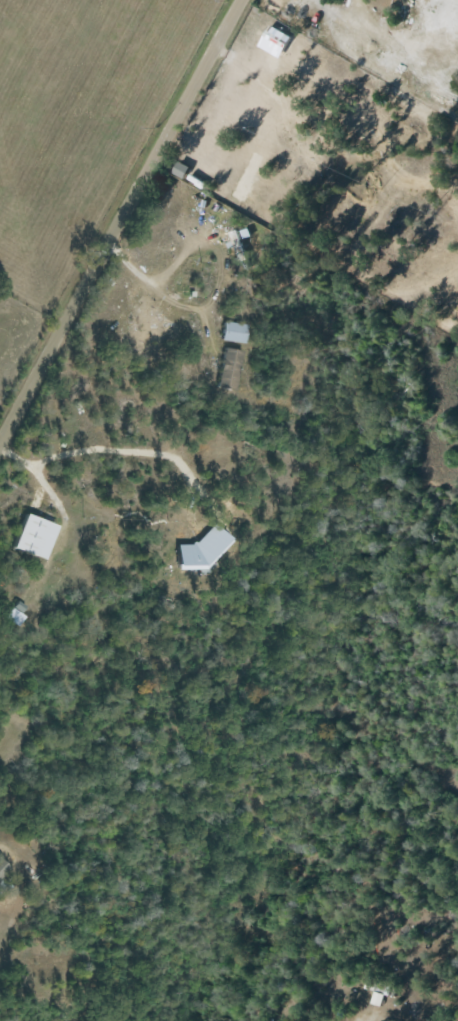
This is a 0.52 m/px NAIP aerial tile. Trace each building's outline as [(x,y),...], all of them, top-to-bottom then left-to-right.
[(242,343),(244,324),(221,322),(220,341),(242,343)] [(234,390),(238,350),(220,348),(216,388),(234,390)] [(8,548),(39,560),(52,526),(21,514),(8,548)] [(171,544),(171,570),(192,570),(192,572),(213,572),(214,538),(218,538),(219,528),(198,527),(198,545),(171,544)] [(3,618),(15,627),(22,617),(19,615),(24,607),(14,600),(3,618)] [(370,1003),(380,1007),(384,994),(373,991),(370,1003)]
